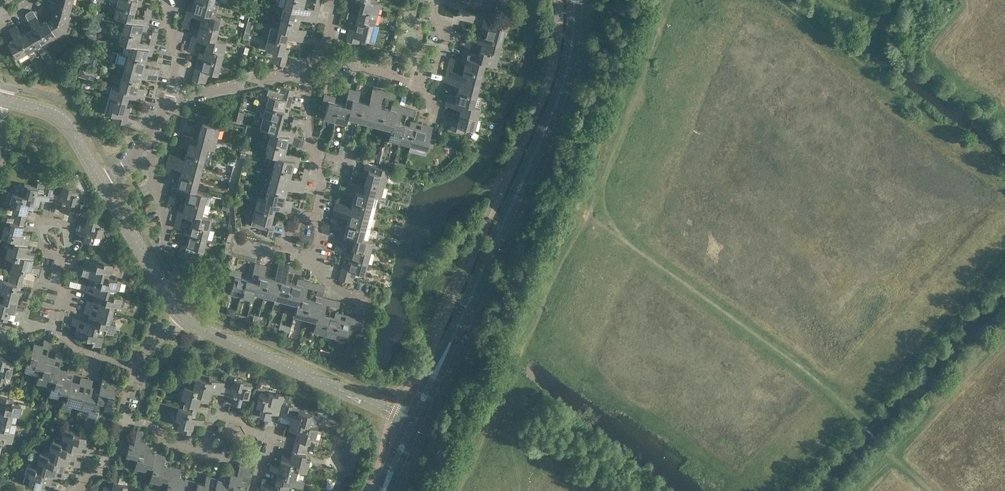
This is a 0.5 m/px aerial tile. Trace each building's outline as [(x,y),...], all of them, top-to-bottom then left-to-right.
[(44,0),(42,4),(52,7),(51,14),(53,14),(68,18),(68,17),(71,7),(44,0)] [(117,5),(134,9),(136,4),(141,5),(142,0),(118,0),(117,5)] [(187,8),(210,14),(210,13),(216,15),(219,4),(218,4),(203,0),(194,0),(193,3),(188,2),(187,8)] [(305,0),(304,0),(279,0),(278,5),(284,6),(317,15),(319,9),(307,6),(307,7),(303,5),(305,0)] [(344,2),(349,4),(350,0),(357,2),(361,3),(360,8),(377,13),(380,1),(375,0),(345,0),(344,2)] [(451,0),(450,0),(449,5),(463,9),(464,3),(451,0)] [(134,9),(117,5),(114,16),(125,19),(147,25),(149,19),(137,16),(133,15),(134,9)] [(317,15),(284,6),(281,17),(299,22),(300,16),(304,17),(304,18),(316,21),(317,15)] [(357,19),(374,24),(377,13),(360,8),(358,14),(353,12),(354,12),(348,10),(349,7),(344,6),(341,15),(357,19)] [(201,16),(200,23),(218,28),(221,16),(216,15),(210,13),(210,14),(187,8),(186,13),(197,16),(197,15),(201,16)] [(45,40),(54,35),(47,22),(48,22),(46,19),(40,23),(35,14),(33,10),(31,10),(28,11),(45,40)] [(32,28),(27,31),(36,46),(45,40),(28,11),(26,13),(25,15),(32,28)] [(52,19),(48,22),(47,22),(54,35),(55,37),(66,30),(70,17),(68,17),(68,18),(53,14),(52,19)] [(484,15),(482,20),(496,24),(497,18),(484,15)] [(281,17),(279,27),(278,28),(300,34),(304,35),(306,29),(302,27),(302,28),(297,27),(299,22),(281,17)] [(125,19),(122,30),(140,34),(142,28),(146,29),(147,25),(125,19)] [(348,35),(361,38),(370,41),(374,24),(357,19),(355,24),(351,23),(348,35)] [(482,20),(481,25),(480,31),(485,32),(483,37),(483,38),(501,43),(505,26),(496,24),(482,20)] [(194,26),(192,32),(192,33),(215,39),(215,38),(218,28),(200,23),(199,28),(194,26)] [(26,51),(36,46),(27,31),(21,34),(16,25),(13,27),(26,51)] [(270,26),(267,37),(285,42),(287,35),(291,36),(291,37),(303,40),(304,35),(300,34),(278,28),(279,27),(270,26)] [(17,57),(26,51),(13,27),(9,30),(14,38),(8,42),(17,57)] [(139,39),(140,34),(122,30),(119,41),(131,44),(131,43),(153,49),(155,39),(150,38),(149,42),(143,40),(139,39)] [(192,33),(191,38),(203,41),(203,40),(207,41),(205,48),(223,52),(226,41),(215,38),(215,39),(192,33)] [(360,43),(361,38),(348,35),(347,39),(360,43)] [(482,43),(480,49),(498,54),(501,43),(483,38),(483,37),(478,36),(477,42),(482,43)] [(273,50),(272,56),(285,60),(288,48),(284,47),(285,42),(267,37),(264,48),(273,50)] [(131,44),(128,54),(145,59),(147,53),(151,54),(153,49),(131,43),(131,44)] [(202,58),(202,59),(221,63),(223,52),(205,48),(204,53),(199,52),(198,57),(202,58)] [(498,54),(480,49),(479,54),(475,53),(464,50),(462,56),(483,61),(483,62),(484,62),(495,65),(498,54)] [(83,54),(80,65),(87,67),(90,56),(83,54)] [(128,54),(125,65),(158,74),(160,68),(148,65),(144,64),(145,59),(128,54)] [(285,60),(272,56),(270,61),(284,65),(285,60)] [(481,73),(484,62),(483,62),(483,61),(462,56),(461,61),(465,62),(464,68),(481,73)] [(197,62),(194,74),(207,77),(209,71),(218,74),(221,63),(202,59),(201,63),(197,62)] [(157,79),(158,74),(125,65),(122,76),(140,81),(141,75),(145,76),(157,79)] [(81,66),(78,76),(88,78),(90,69),(81,66)] [(447,68),(445,74),(479,83),(481,73),(464,68),(463,73),(458,72),(459,71),(447,68)] [(207,77),(194,74),(192,78),(206,82),(207,77)] [(479,83),(445,74),(444,80),(455,83),(456,83),(460,84),(458,89),(476,94),(479,83)] [(122,76),(120,86),(119,87),(141,92),(141,93),(145,95),(147,88),(143,87),(138,86),(140,81),(122,76)] [(112,84),(109,96),(127,100),(128,94),(132,95),(132,96),(144,99),(145,95),(141,93),(141,92),(119,87),(120,86),(112,84)] [(280,86),(279,91),(293,95),(295,90),(280,86)] [(358,119),(369,122),(378,88),(373,87),(370,98),(370,99),(369,102),(363,101),(358,119)] [(290,106),(292,101),(293,95),(279,91),(268,88),(267,94),(269,95),(266,105),(284,110),(285,105),(290,106)] [(346,123),(348,116),(354,94),(353,94),(354,90),(349,88),(346,100),(345,104),(340,102),(335,120),(346,123)] [(369,122),(380,124),(385,106),(379,105),(381,101),(384,90),(378,88),(369,122)] [(483,96),(476,94),(458,89),(457,95),(453,94),(453,93),(448,92),(447,98),(451,99),(471,105),(471,104),(473,105),(480,106),(483,96)] [(348,116),(358,119),(363,101),(358,99),(359,95),(359,96),(360,91),(354,90),(353,94),(354,94),(348,116)] [(335,96),(324,93),(320,107),(326,108),(324,117),(335,120),(340,102),(334,101),(335,96)] [(105,113),(114,115),(127,119),(130,107),(126,106),(127,100),(109,96),(105,113)] [(481,107),(480,106),(473,105),(471,104),(471,105),(451,99),(447,98),(445,104),(457,107),(457,106),(461,107),(460,113),(478,118),(481,107)] [(380,124),(391,127),(397,105),(392,103),(391,108),(385,106),(380,124)] [(266,105),(263,116),(281,121),(283,116),(287,117),(289,111),(284,110),(266,105)] [(403,106),(397,105),(391,127),(388,138),(399,141),(404,124),(398,122),(399,118),(400,118),(403,106)] [(452,123),(451,126),(450,129),(464,133),(465,127),(475,129),(478,118),(460,113),(458,119),(453,118),(452,123)] [(200,126),(198,132),(217,137),(220,125),(213,124),(214,118),(198,114),(195,125),(200,126)] [(126,123),(127,119),(114,115),(112,120),(126,123)] [(260,128),(271,131),(271,130),(294,136),(295,130),(284,127),(284,128),(280,127),(281,121),(263,116),(260,128)] [(399,141),(410,144),(415,127),(416,122),(412,121),(411,126),(404,124),(399,141)] [(433,126),(428,125),(421,123),(421,124),(422,124),(421,128),(415,127),(410,144),(409,150),(426,154),(433,126)] [(271,131),(269,141),(286,146),(288,140),(293,142),(294,136),(271,130),(271,131)] [(207,146),(206,146),(214,148),(217,137),(198,132),(197,138),(193,137),(193,136),(181,133),(180,138),(185,140),(207,146)] [(204,157),(206,146),(207,146),(185,140),(180,138),(178,145),(183,146),(187,147),(186,152),(204,157)] [(265,153),(276,156),(277,155),(299,160),(301,155),(288,152),(285,151),(286,146),(269,141),(265,153)] [(169,153),(167,159),(201,167),(204,157),(186,152),(184,158),(181,157),(181,156),(169,153)] [(274,165),(292,170),(293,165),(298,166),(299,160),(277,155),(276,156),(274,165)] [(182,168),(180,174),(198,179),(201,167),(167,159),(166,165),(178,168),(178,167),(182,168)] [(365,162),(363,168),(362,174),(367,175),(365,181),(383,185),(386,174),(377,171),(379,166),(365,162)] [(274,165),(271,176),(304,186),(306,180),(295,177),(294,177),(290,176),(292,170),(274,165)] [(174,178),(173,184),(195,189),(198,179),(180,174),(179,179),(174,178)] [(303,191),(304,186),(271,176),(268,188),(286,192),(287,187),(291,188),(303,191)] [(348,182),(347,187),(351,188),(373,194),(381,196),(383,185),(365,181),(364,186),(360,185),(348,182)] [(24,183),(21,193),(26,195),(24,200),(38,203),(39,197),(52,200),(55,188),(45,186),(44,193),(37,191),(38,186),(24,183)] [(61,190),(55,188),(52,200),(61,203),(59,208),(68,211),(71,202),(77,203),(80,191),(71,188),(72,186),(62,184),(61,190)] [(195,189),(173,184),(171,189),(183,192),(187,193),(186,199),(203,203),(208,204),(211,193),(195,189)] [(370,205),(373,194),(351,188),(347,187),(345,193),(350,194),(354,195),(353,201),(370,205)] [(268,188),(265,198),(287,205),(292,206),(293,200),(289,199),(288,199),(284,198),(286,192),(268,188)] [(26,195),(21,193),(13,191),(10,203),(15,204),(12,215),(25,219),(28,206),(36,208),(38,203),(24,200),(26,195)] [(287,205),(265,198),(258,197),(255,208),(273,212),(275,207),(279,209),(278,209),(290,212),(292,206),(287,205)] [(180,203),(178,209),(201,214),(203,203),(186,199),(184,204),(180,203)] [(347,204),(336,201),(334,207),(367,216),(372,217),(375,207),(370,205),(353,201),(351,206),(347,205),(347,204)] [(347,222),(365,227),(367,216),(334,207),(332,213),(344,216),(348,217),(347,222)] [(261,221),(260,227),(273,230),(276,219),(272,218),(273,212),(255,208),(252,219),(261,221)] [(193,218),(191,223),(209,228),(212,217),(201,214),(178,209),(177,214),(189,217),(193,218)] [(21,231),(25,219),(12,215),(11,216),(3,214),(1,223),(5,224),(2,235),(15,239),(16,235),(29,238),(30,234),(21,231)] [(77,232),(83,234),(85,234),(84,240),(93,243),(95,234),(101,236),(105,223),(96,220),(96,218),(87,216),(85,222),(80,221),(77,232)] [(370,228),(365,227),(347,222),(346,228),(341,227),(339,232),(362,238),(362,237),(367,238),(370,228)] [(184,233),(188,235),(189,234),(206,239),(209,228),(191,223),(190,229),(185,228),(184,233)] [(260,227),(258,232),(272,236),(273,230),(260,227)] [(354,241),(352,247),(370,251),(373,240),(367,238),(362,237),(362,238),(339,232),(338,238),(349,241),(349,240),(354,241)] [(182,238),(181,244),(179,249),(193,253),(194,248),(203,250),(206,239),(189,234),(188,235),(187,239),(182,238)] [(6,255),(14,257),(18,258),(19,254),(33,257),(34,253),(25,251),(29,238),(16,235),(15,239),(14,245),(9,243),(6,255)] [(345,257),(350,258),(367,263),(370,251),(352,247),(351,252),(346,251),(345,257)] [(193,253),(179,249),(178,255),(192,259),(193,253)] [(31,264),(33,257),(19,254),(18,258),(14,257),(9,275),(23,278),(25,268),(38,271),(39,266),(31,264)] [(340,273),(354,277),(355,272),(364,274),(367,263),(350,258),(348,263),(343,262),(340,273)] [(75,272),(90,276),(92,276),(102,279),(102,278),(108,279),(109,277),(112,262),(97,259),(97,260),(96,262),(86,259),(85,259),(82,267),(77,266),(75,272)] [(269,276),(264,293),(275,296),(284,263),(278,262),(275,273),(276,273),(275,277),(269,276)] [(245,277),(240,295),(252,298),(254,291),(253,291),(259,269),(260,264),(255,263),(251,275),(252,275),(251,279),(245,277)] [(275,296),(286,299),(291,282),(286,280),(287,276),(290,265),(284,263),(275,296)] [(253,291),(254,291),(264,293),(269,276),(263,275),(265,270),(266,266),(260,264),(259,269),(253,291)] [(241,271),(230,268),(227,281),(232,283),(230,292),(240,295),(245,277),(240,276),(241,271)] [(340,273),(339,279),(352,282),(354,277),(340,273)] [(5,292),(4,297),(17,300),(19,294),(27,296),(28,291),(20,289),(23,278),(9,275),(8,280),(4,279),(1,291),(5,292)] [(90,276),(88,284),(82,282),(80,289),(95,293),(97,293),(98,293),(107,295),(112,297),(113,294),(115,289),(116,282),(121,283),(122,280),(109,277),(108,279),(102,278),(102,279),(92,276),(90,276)] [(297,302),(303,280),(298,278),(297,283),(291,282),(286,299),(297,302)] [(294,313),(305,316),(310,299),(310,298),(305,297),(306,293),(309,281),(303,280),(297,302),(294,313)] [(310,299),(305,316),(315,319),(316,319),(322,296),(325,285),(321,284),(320,289),(319,289),(316,300),(310,299)] [(98,293),(97,293),(95,293),(93,301),(87,299),(85,305),(112,312),(114,304),(123,306),(125,297),(113,294),(112,297),(107,295),(98,293)] [(328,298),(322,296),(316,319),(315,319),(312,330),(324,333),(329,315),(324,314),(325,309),(325,310),(328,298)] [(17,300),(4,297),(3,301),(0,300),(0,319),(7,321),(10,310),(22,313),(24,308),(16,306),(17,300)] [(84,311),(89,313),(88,320),(90,321),(90,322),(99,324),(104,326),(103,329),(104,329),(113,331),(116,322),(110,320),(112,312),(85,305),(84,311)] [(324,333),(335,336),(340,318),(342,313),(336,312),(335,317),(329,315),(324,333)] [(340,318),(335,336),(347,339),(349,330),(354,331),(357,317),(347,315),(346,320),(340,318)] [(90,321),(88,320),(73,317),(71,323),(77,325),(74,333),(92,338),(91,341),(100,344),(104,329),(103,329),(104,326),(99,324),(90,322),(90,321)] [(363,319),(357,317),(354,331),(360,333),(363,319)] [(44,339),(42,344),(34,342),(29,360),(26,359),(24,368),(33,371),(34,365),(42,367),(43,367),(46,358),(47,355),(50,341),(44,339)] [(55,357),(47,355),(46,358),(43,367),(42,367),(41,372),(38,371),(36,381),(50,385),(50,384),(53,385),(54,380),(56,380),(58,370),(59,368),(63,353),(56,352),(55,357)] [(2,383),(4,375),(10,376),(14,363),(5,360),(5,358),(0,357),(0,383),(2,383)] [(50,384),(50,385),(48,393),(57,396),(59,390),(67,392),(68,392),(70,383),(71,383),(71,380),(75,366),(68,364),(67,370),(59,368),(58,370),(56,380),(54,380),(53,385),(50,384)] [(103,373),(100,387),(99,390),(97,400),(105,402),(103,408),(113,410),(115,401),(112,400),(117,383),(108,381),(110,375),(103,373)] [(227,382),(223,394),(232,396),(230,402),(240,404),(242,396),(248,397),(252,382),(235,377),(235,376),(230,375),(228,383),(227,382)] [(223,394),(227,382),(209,378),(208,380),(195,376),(192,387),(197,388),(196,393),(210,396),(211,390),(223,394)] [(79,382),(71,380),(71,383),(70,383),(68,392),(67,392),(66,397),(63,396),(60,406),(70,408),(71,403),(80,405),(87,378),(81,377),(79,382)] [(99,390),(100,387),(92,385),(93,380),(87,378),(80,405),(88,407),(86,413),(96,415),(98,406),(96,405),(97,400),(99,390)] [(185,398),(183,408),(192,410),(190,415),(195,416),(200,399),(208,401),(210,396),(196,393),(197,388),(192,387),(184,385),(181,397),(185,398)] [(279,415),(282,403),(281,403),(283,395),(277,394),(277,395),(268,393),(268,395),(259,392),(256,405),(262,407),(259,416),(269,418),(271,413),(279,415)] [(11,402),(12,399),(0,396),(0,419),(15,422),(17,414),(18,414),(21,405),(11,402)] [(292,418),(290,424),(303,428),(304,423),(309,425),(309,424),(312,413),(298,410),(297,414),(290,412),(292,406),(282,403),(279,415),(292,418)] [(183,408),(178,407),(175,418),(179,419),(177,430),(190,433),(194,421),(202,423),(203,418),(195,416),(190,415),(192,410),(183,408)] [(15,422),(0,419),(0,434),(3,435),(2,437),(12,440),(16,423),(15,422)] [(297,431),(294,444),(307,448),(310,437),(314,438),(317,427),(309,424),(309,425),(304,423),(303,428),(290,424),(289,429),(297,431)] [(94,448),(87,446),(90,437),(73,433),(74,430),(64,428),(60,442),(61,442),(61,445),(66,446),(65,448),(75,450),(77,451),(92,454),(94,448)] [(119,452),(136,457),(137,453),(143,454),(146,440),(140,439),(142,430),(137,429),(133,442),(123,439),(119,452)] [(75,458),(77,451),(75,450),(65,448),(66,446),(61,445),(61,442),(60,442),(52,440),(48,454),(49,454),(48,457),(53,459),(62,462),(65,463),(79,466),(81,460),(75,458)] [(151,442),(146,440),(143,454),(137,453),(136,457),(137,457),(134,466),(146,469),(147,464),(152,466),(152,465),(157,467),(161,453),(149,450),(151,442)] [(282,454),(281,459),(294,463),(293,467),(297,469),(306,471),(309,459),(304,458),(307,448),(294,444),(291,457),(282,454)] [(63,470),(65,463),(62,462),(53,459),(48,457),(49,454),(48,454),(39,452),(36,467),(35,470),(40,471),(50,474),(53,474),(67,478),(69,472),(63,470)] [(152,465),(152,466),(153,466),(149,479),(161,482),(162,477),(168,479),(168,478),(173,479),(176,467),(164,463),(166,455),(161,453),(157,467),(152,465)] [(294,463),(281,459),(279,465),(271,463),(269,468),(278,470),(275,481),(288,484),(290,479),(294,480),(297,469),(293,467),(294,463)] [(230,472),(227,485),(232,486),(230,490),(242,490),(244,483),(249,484),(251,474),(250,473),(252,464),(240,461),(237,474),(230,472)] [(51,482),(53,474),(50,474),(40,471),(35,470),(36,467),(27,464),(25,473),(25,474),(23,482),(55,490),(56,484),(51,482)] [(191,480),(179,477),(181,468),(176,467),(173,479),(168,478),(168,479),(165,490),(188,490),(191,480)] [(212,490),(230,490),(232,486),(227,485),(230,472),(226,471),(224,479),(211,476),(207,489),(213,490),(212,490)] [(101,490),(107,490),(130,490),(130,489),(125,488),(128,477),(115,474),(111,487),(103,484),(101,490)] [(212,490),(213,490),(207,489),(211,476),(206,474),(204,483),(191,480),(188,490),(212,490)] [(268,490),(286,490),(288,484),(275,481),(274,485),(261,481),(260,486),(268,489),(268,490)]
